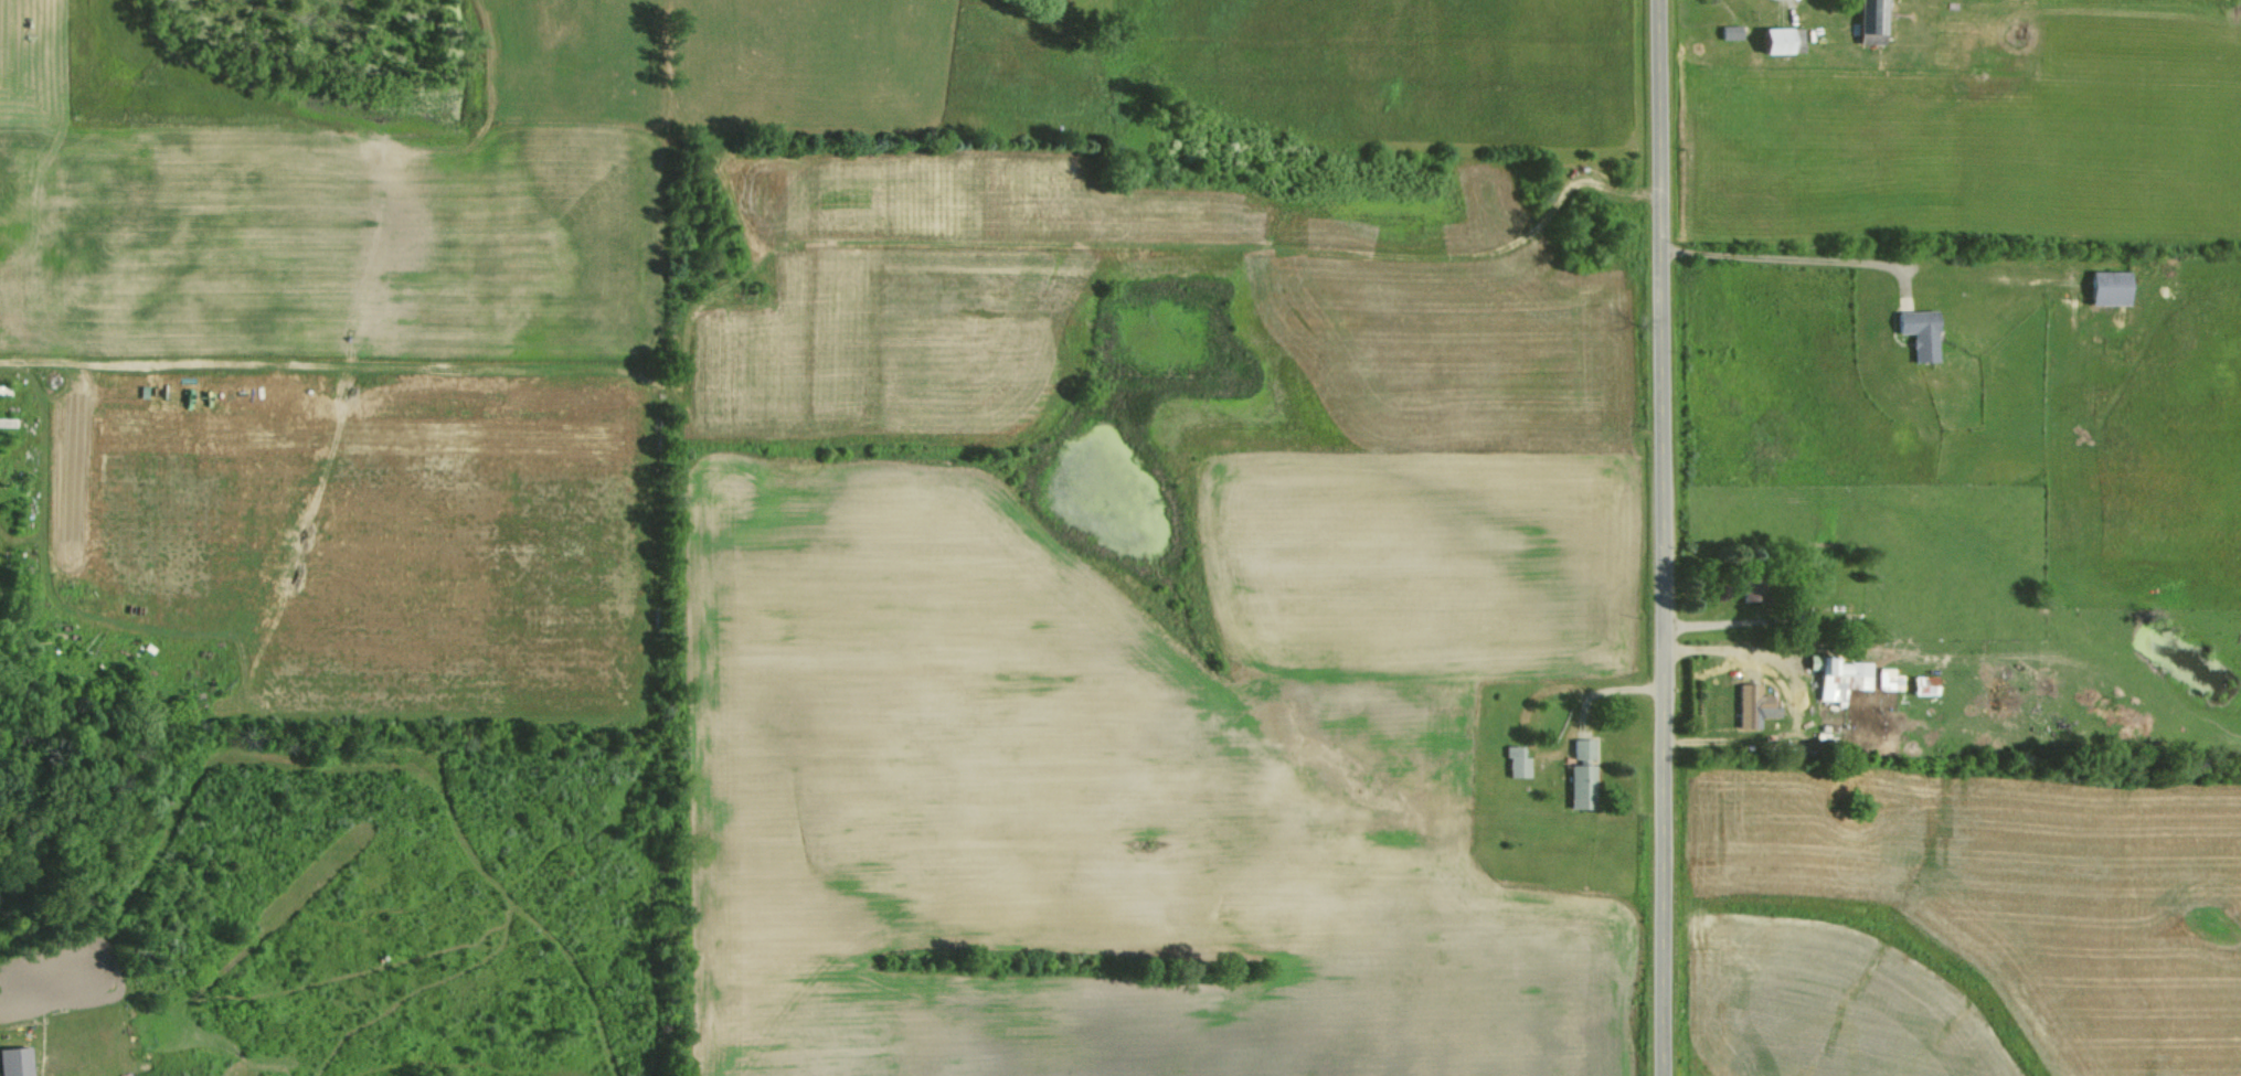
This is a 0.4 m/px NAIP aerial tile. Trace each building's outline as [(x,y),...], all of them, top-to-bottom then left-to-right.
[(1882,0),(1859,0),(1858,43),(1881,44),(1882,0)] [(1739,25),(1720,25),(1720,39),(1739,39),(1739,25)] [(1758,27),(1758,53),(1801,52),(1801,27),(1758,27)] [(2086,305),(2124,304),(2123,270),(2085,271),(2086,305)] [(1906,362),(1930,361),(1929,309),(1890,310),(1890,333),(1905,333),(1906,362)] [(1898,689),(1898,675),(1890,675),(1890,668),(1873,668),(1872,689),(1898,689)] [(1932,675),(1909,676),(1909,694),(1933,694),(1932,675)] [(1732,728),(1753,728),(1754,717),(1773,717),(1774,706),(1767,706),(1767,695),(1754,694),(1754,684),(1733,683),(1732,728)] [(1590,739),(1569,739),(1569,757),(1590,758),(1590,739)] [(1524,777),(1525,756),(1518,756),(1518,746),(1504,746),(1503,776),(1524,777)] [(1565,764),(1564,808),(1589,808),(1589,759),(1576,759),(1576,765),(1565,764)] [(24,1046),(0,1047),(0,1075),(25,1075),(24,1046)]
